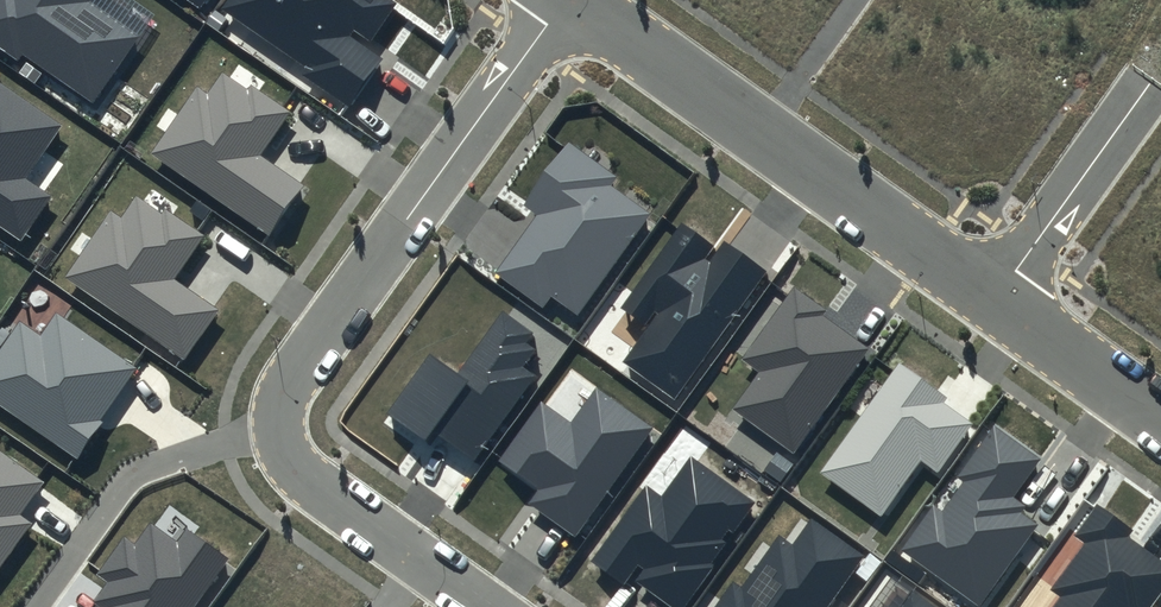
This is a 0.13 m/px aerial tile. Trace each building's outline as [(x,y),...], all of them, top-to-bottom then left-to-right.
[(17,61),(22,55),(93,105),(140,38),(89,2),(90,0),(0,0),(0,49),(17,61)] [(200,8),(206,0),(188,0),(200,8)] [(391,0),(226,0),(221,7),(310,68),(304,77),(350,108),(384,59),(350,35),(354,30),(370,41),(396,3),(391,0)] [(248,91),(222,73),(208,93),(198,86),(151,154),(269,235),(302,185),(261,157),(292,112),(252,85),(248,91)] [(0,83),(0,227),(21,241),(51,197),(25,179),(62,125),(0,83)] [(619,177),(569,141),(522,205),(536,216),(495,272),(542,305),(550,294),(577,314),(650,213),(612,185),(619,177)] [(161,214),(136,197),(121,218),(111,211),(65,278),(183,359),(217,311),(172,280),(203,235),(165,209),(161,214)] [(719,250),(681,223),(621,308),(645,325),(619,362),(675,402),(767,273),(724,242),(719,250)] [(828,311),(794,287),(743,359),(759,370),(732,408),(793,451),(867,348),(823,317),(828,311)] [(534,332),(503,310),(457,375),(429,355),(388,413),(427,441),(434,432),(475,461),(535,376),(523,367),(535,349),(527,343),(534,332)] [(55,313),(41,334),(20,320),(0,350),(0,406),(78,459),(103,423),(99,421),(136,368),(55,313)] [(948,397),(899,364),(823,472),(882,513),(921,458),(938,470),(971,423),(943,404),(948,397)] [(655,426),(596,385),(570,421),(541,401),(498,462),(539,490),(529,504),(576,537),(655,426)] [(1043,457),(994,423),(956,476),(962,481),(942,510),(934,505),(902,550),(979,605),(1036,525),(1020,513),(1026,505),(1014,497),(1043,457)] [(0,451),(0,567),(31,523),(20,515),(44,482),(0,451)] [(691,457),(662,498),(646,486),(592,561),(625,584),(639,565),(644,569),(635,582),(670,606),(684,606),(713,566),(709,563),(754,502),(691,457)] [(1097,504),(1074,535),(1084,542),(1050,590),(1059,596),(1051,606),(1150,606),(1160,592),(1160,561),(1128,538),(1134,530),(1097,504)] [(810,519),(792,545),(779,535),(742,589),(733,582),(716,606),(827,606),(863,555),(810,519)] [(185,527),(175,541),(150,523),(134,545),(123,537),(97,574),(107,582),(92,602),(99,606),(193,606),(228,558),(185,527)] [(914,591),(903,606),(937,606),(914,591)]
